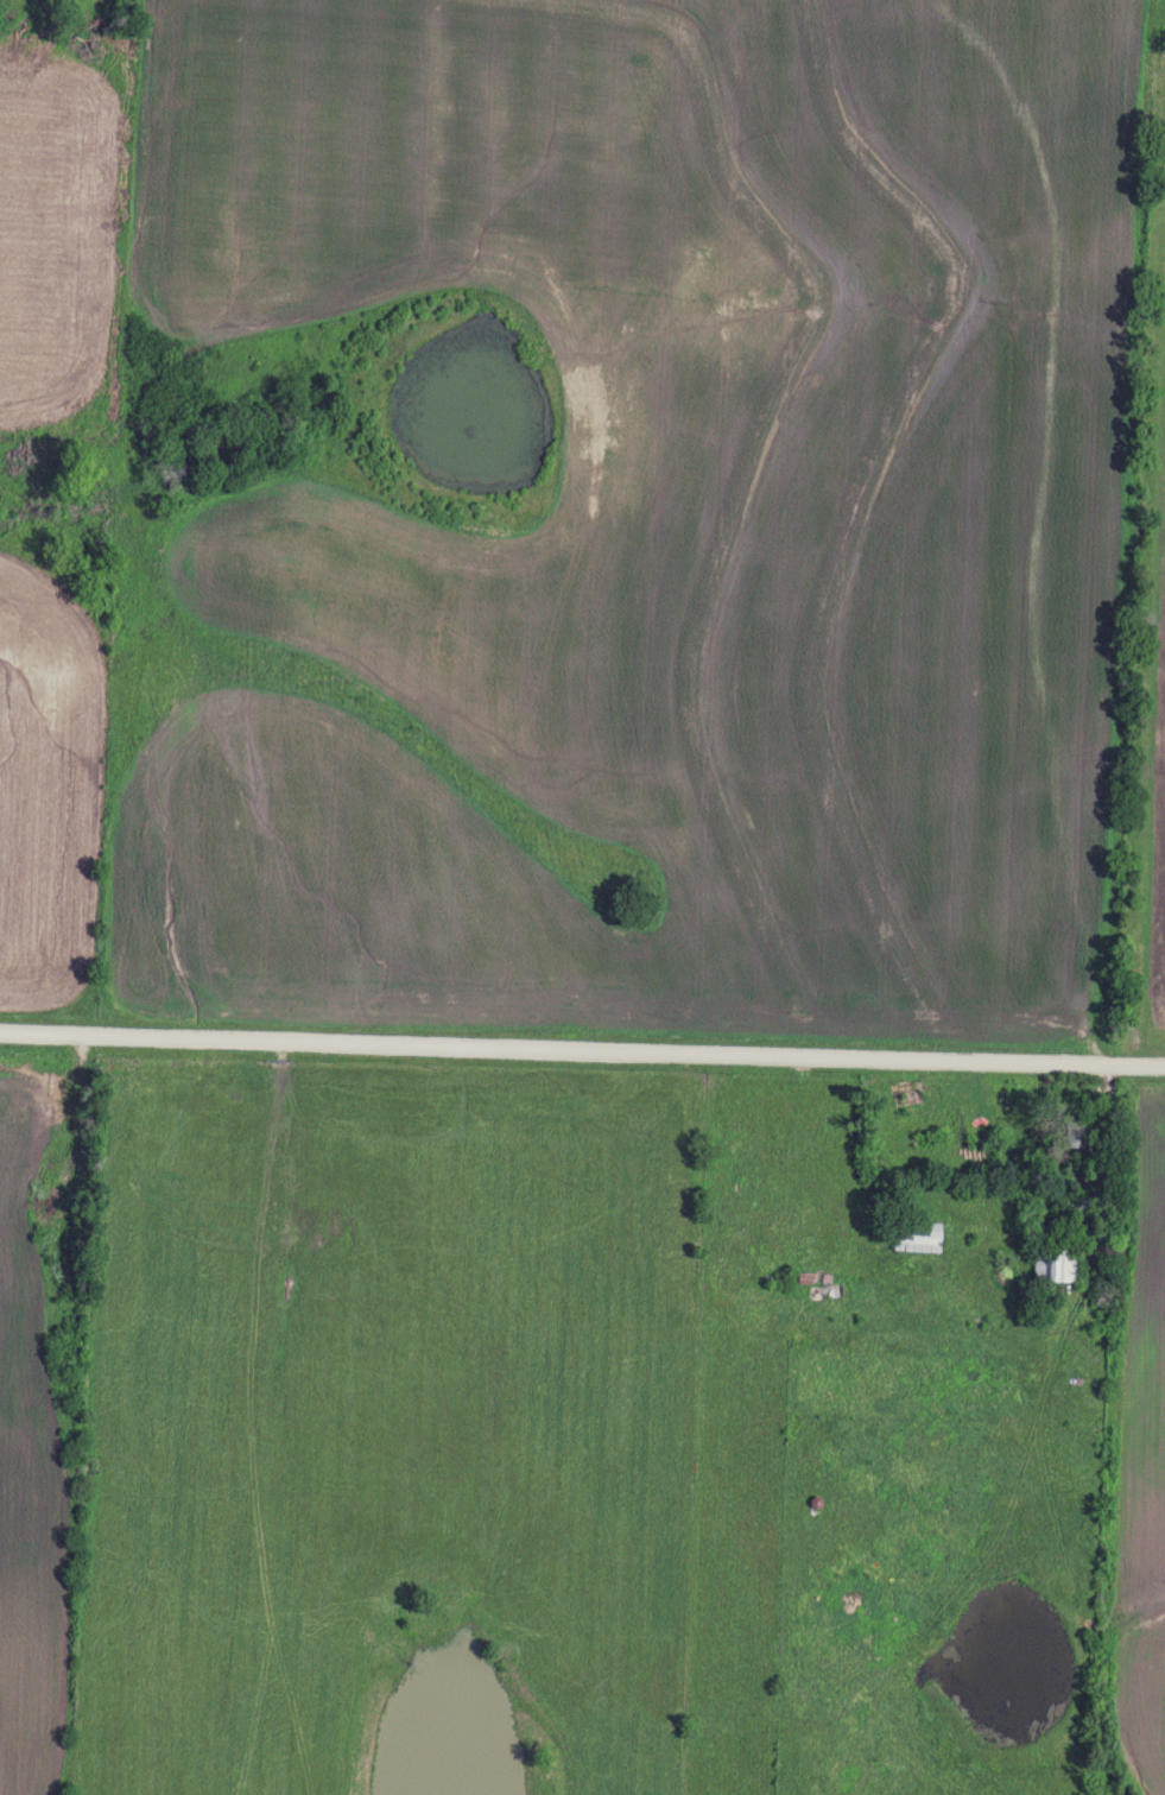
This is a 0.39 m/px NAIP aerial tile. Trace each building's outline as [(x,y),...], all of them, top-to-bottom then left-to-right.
[(1066,1147),(1087,1147),(1087,1118),(1066,1118),(1066,1147)] [(940,1252),(941,1221),(893,1220),(893,1250),(940,1252)] [(1080,1242),(1035,1243),(1035,1281),(1081,1281),(1080,1242)] [(1107,1303),(1107,1274),(1096,1274),(1096,1303),(1107,1303)]
